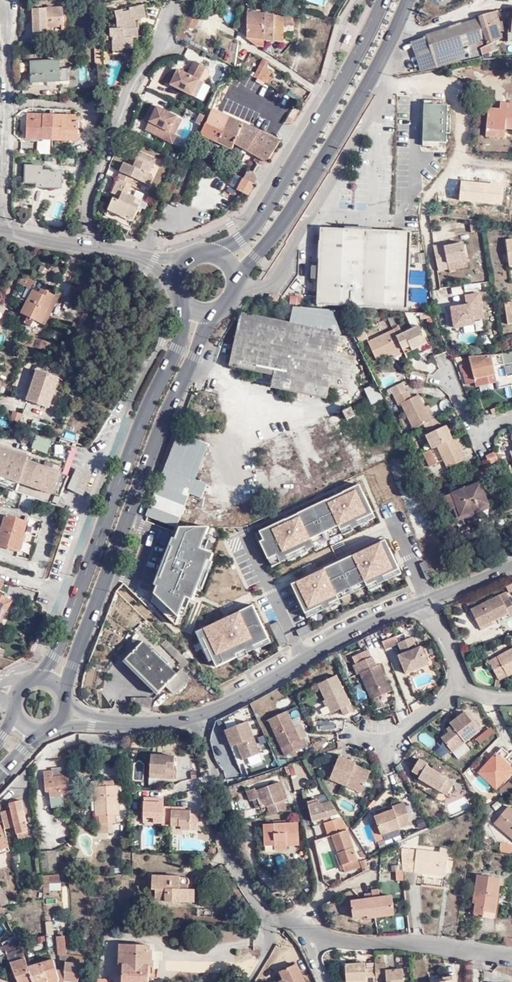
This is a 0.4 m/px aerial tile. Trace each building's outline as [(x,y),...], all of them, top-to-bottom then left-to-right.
[(19,12),(27,12),(27,0),(18,0),(19,12)] [(289,12),(289,3),(278,5),(277,12),(289,12)] [(61,5),(31,5),(32,31),(62,31),(61,5)] [(144,20),(141,7),(113,14),(115,23),(116,32),(109,32),(109,42),(112,42),(112,52),(132,51),(132,41),(137,40),(136,30),(135,30),(133,23),(144,20)] [(480,19),(481,20),(490,48),(505,39),(503,32),(497,13),(480,19)] [(256,43),(256,18),(247,17),(247,42),(256,43)] [(265,20),(256,18),(256,43),(256,47),(264,52),(265,44),(265,20)] [(265,20),(265,44),(283,47),(283,32),(292,32),(292,24),(283,24),(283,23),(265,20)] [(424,40),(433,69),(481,59),(480,54),(490,48),(481,20),(424,40)] [(177,37),(188,44),(189,44),(193,31),(180,28),(177,37)] [(503,32),(505,39),(507,45),(511,44),(511,42),(510,42),(510,35),(511,35),(511,29),(503,32)] [(421,72),(433,69),(424,40),(413,44),(421,72)] [(257,72),(252,81),(258,84),(264,87),(271,77),(264,73),(267,67),(261,63),(254,59),(250,66),(254,68),(253,70),(257,72)] [(57,61),(28,61),(29,81),(56,81),(57,61)] [(175,73),(169,71),(163,81),(171,85),(170,87),(192,98),(200,82),(177,71),(175,73)] [(185,122),(151,105),(140,126),(173,145),(185,122)] [(502,110),(491,110),(489,137),(506,138),(507,131),(511,131),(511,105),(509,105),(509,111),(502,110)] [(447,107),(426,107),(424,142),(446,144),(447,107)] [(77,112),(34,110),(34,115),(24,115),(23,132),(39,132),(38,137),(61,139),(61,134),(76,135),(77,112)] [(267,162),(279,142),(253,130),(211,111),(205,124),(204,123),(199,134),(231,149),(234,144),(256,157),(253,161),(257,167),(258,166),(264,165),(265,166),(267,162)] [(119,173),(116,180),(116,181),(129,186),(131,180),(147,187),(151,179),(147,176),(144,175),(147,167),(145,166),(148,159),(139,154),(137,154),(136,154),(133,155),(131,157),(130,160),(133,161),(130,168),(127,167),(122,164),(118,173),(119,173)] [(144,175),(147,176),(154,162),(148,159),(145,166),(147,167),(144,175)] [(38,164),(22,163),(21,180),(37,181),(37,186),(47,186),(47,182),(54,182),(55,170),(37,170),(38,164)] [(238,190),(248,196),(256,180),(255,179),(254,172),(248,171),(238,190)] [(125,196),(129,186),(116,181),(110,194),(113,196),(115,197),(114,200),(111,199),(106,211),(123,218),(125,216),(132,219),(140,203),(125,196)] [(471,237),(482,235),(480,225),(469,224),(471,237)] [(317,305),(408,309),(412,232),(320,228),(317,305)] [(445,250),(444,247),(433,250),(438,275),(449,272),(448,267),(465,263),(466,262),(462,246),(454,248),(445,250)] [(448,267),(449,272),(449,274),(467,270),(465,263),(448,267)] [(23,287),(26,279),(22,277),(18,285),(23,287)] [(23,287),(32,291),(35,283),(26,279),(23,287)] [(480,286),(464,289),(465,295),(481,293),(480,286)] [(32,291),(18,319),(21,323),(30,328),(34,321),(40,324),(53,296),(44,292),(42,296),(38,294),(32,291)] [(53,296),(40,324),(44,326),(59,294),(55,292),(53,296)] [(300,305),(301,298),(292,296),(291,304),(300,305)] [(472,317),(482,315),(479,298),(465,301),(466,311),(451,314),(454,333),(473,331),(473,326),(472,317)] [(331,309),(295,306),(291,325),(340,336),(331,309)] [(291,325),(242,314),(242,315),(238,330),(230,363),(267,371),(263,384),(328,397),(330,384),(343,388),(349,357),(337,354),(340,336),(291,325)] [(484,325),(482,315),(472,317),(473,326),(484,325)] [(401,330),(398,331),(407,351),(408,354),(411,359),(417,356),(415,351),(429,345),(422,327),(403,335),(401,330)] [(365,330),(357,334),(361,343),(370,339),(365,330)] [(407,351),(398,331),(371,344),(379,362),(391,357),(407,351)] [(432,349),(429,345),(415,351),(417,356),(432,349)] [(408,354),(407,351),(391,357),(393,362),(408,354)] [(493,356),(476,358),(465,363),(466,367),(462,368),(468,385),(476,382),(490,377),(499,373),(497,369),(511,365),(511,354),(495,359),(493,356)] [(68,379),(78,382),(81,373),(72,369),(68,379)] [(58,378),(37,371),(26,400),(47,407),(58,378)] [(348,393),(363,396),(367,379),(352,376),(348,393)] [(493,383),(490,377),(476,382),(478,388),(493,383)] [(375,403),(386,398),(384,393),(379,384),(368,389),(375,403)] [(204,390),(199,403),(213,408),(217,395),(204,390)] [(403,403),(415,430),(425,426),(432,423),(425,408),(420,394),(413,397),(410,391),(396,397),(399,405),(403,403)] [(430,406),(425,408),(432,423),(436,420),(430,406)] [(355,419),(352,410),(344,412),(346,421),(355,419)] [(10,420),(18,423),(21,414),(13,412),(10,420)] [(436,420),(432,423),(425,426),(427,432),(442,425),(440,419),(436,420)] [(427,436),(434,451),(440,448),(455,441),(450,431),(452,430),(450,425),(427,436)] [(178,433),(157,484),(188,496),(189,494),(200,499),(205,485),(194,481),(209,445),(178,433)] [(16,491),(19,481),(60,495),(67,476),(60,473),(69,446),(37,434),(33,444),(17,439),(13,450),(0,446),(0,485),(16,491)] [(458,440),(455,441),(440,448),(449,469),(467,461),(458,440)] [(438,464),(432,451),(425,454),(431,467),(438,464)] [(497,454),(488,457),(491,465),(501,462),(497,454)] [(475,474),(479,485),(482,485),(495,479),(493,473),(502,470),(500,465),(485,470),(475,474)] [(93,473),(76,466),(67,488),(84,495),(93,473)] [(145,516),(151,518),(175,528),(188,496),(157,484),(145,516)] [(454,495),(459,508),(463,517),(490,506),(482,485),(479,485),(454,495)] [(259,533),(263,543),(260,545),(271,569),(288,562),(287,560),(303,552),(312,548),(310,543),(339,530),(340,534),(350,529),(351,532),(359,528),(357,524),(372,517),(359,489),(259,533)] [(452,510),(459,508),(454,495),(447,498),(452,510)] [(5,517),(0,536),(0,547),(19,552),(27,523),(5,517)] [(200,550),(208,528),(180,528),(175,540),(156,588),(150,603),(175,627),(185,599),(187,593),(194,596),(197,589),(207,562),(210,563),(213,555),(200,550)] [(156,588),(175,540),(172,539),(169,546),(167,546),(155,578),(156,579),(153,587),(156,588)] [(292,585),(305,615),(320,607),(322,612),(329,608),(330,608),(329,605),(338,601),(336,596),(364,583),(366,587),(375,583),(377,586),(384,582),(383,578),(398,571),(385,542),(292,585)] [(207,562),(197,589),(201,591),(212,563),(210,563),(207,562)] [(384,582),(400,575),(398,571),(383,578),(384,582)] [(336,596),(338,601),(366,587),(364,583),(336,596)] [(366,587),(368,592),(378,587),(377,586),(375,583),(366,587)] [(482,630),(496,623),(495,621),(510,614),(511,617),(511,600),(508,592),(501,596),(473,610),(482,630)] [(185,599),(192,602),(194,596),(187,593),(185,599)] [(4,598),(0,604),(3,606),(0,612),(0,621),(11,602),(4,598)] [(329,608),(330,610),(340,605),(338,601),(329,605),(330,608),(329,608)] [(268,640),(251,607),(195,634),(199,642),(202,640),(212,661),(215,669),(236,659),(237,658),(235,656),(245,652),(246,654),(254,650),(253,648),(268,640)] [(305,615),(307,619),(322,612),(320,607),(305,615)] [(287,644),(277,623),(269,627),(279,648),(287,644)] [(307,627),(296,632),(299,638),(310,633),(307,627)] [(395,638),(382,642),(384,649),(398,644),(395,638)] [(411,638),(398,643),(403,654),(399,656),(407,673),(427,665),(420,648),(416,649),(411,638)] [(198,642),(207,663),(212,661),(202,640),(199,642),(198,642)] [(254,651),(269,643),(268,640),(253,648),(254,650),(254,651)] [(183,671),(188,665),(166,643),(163,647),(181,665),(179,667),(183,671)] [(125,661),(157,694),(167,686),(176,677),(167,668),(169,666),(151,649),(149,651),(142,644),(125,661)] [(499,657),(492,661),(502,680),(510,676),(511,675),(511,650),(499,657)] [(237,661),(247,656),(246,654),(245,652),(235,656),(237,658),(236,659),(237,661)] [(376,666),(372,657),(353,665),(358,674),(360,673),(372,699),(391,690),(379,664),(376,666)] [(190,681),(181,672),(176,677),(167,686),(175,695),(190,681)] [(326,700),(328,704),(335,719),(353,711),(336,675),(318,684),(326,700)] [(133,710),(147,713),(148,713),(150,701),(129,700),(133,710)] [(299,740),(286,711),(268,719),(281,749),(290,745),(293,752),(306,746),(303,738),(299,740)] [(454,729),(449,733),(441,739),(451,753),(479,732),(465,713),(449,724),(451,726),(454,729)] [(231,746),(237,744),(243,760),(259,753),(247,721),(225,730),(231,746)] [(233,747),(220,750),(224,767),(237,764),(233,747)] [(502,747),(495,755),(494,755),(478,772),(494,788),(511,768),(511,758),(502,747)] [(172,779),(174,755),(150,754),(149,774),(165,775),(166,775),(165,778),(172,779)] [(353,769),(354,766),(355,764),(338,757),(329,779),(361,793),(368,776),(353,769)] [(427,765),(419,760),(412,772),(419,777),(418,779),(446,795),(453,784),(426,767),(427,765)] [(369,773),(354,766),(353,769),(368,776),(369,773)] [(52,769),(52,772),(53,777),(68,776),(68,768),(52,769)] [(53,777),(52,772),(44,773),(45,792),(50,792),(50,807),(62,806),(62,794),(70,794),(68,776),(53,777)] [(266,805),(270,815),(286,809),(282,800),(286,798),(279,781),(255,790),(254,788),(245,792),(249,801),(253,800),(257,798),(261,806),(261,807),(266,805)] [(511,790),(511,784),(510,781),(495,791),(500,798),(511,790)] [(117,786),(114,786),(95,788),(96,803),(97,817),(101,817),(101,824),(112,824),(115,823),(115,816),(119,816),(117,786)] [(96,803),(95,788),(91,788),(87,788),(88,803),(96,803)] [(338,815),(330,802),(320,805),(318,800),(306,804),(312,823),(338,815)] [(162,801),(143,801),(143,817),(154,817),(153,821),(153,823),(162,823),(162,825),(181,826),(181,829),(197,829),(198,813),(190,813),(190,810),(162,810),(162,801)] [(1,813),(5,830),(15,828),(17,835),(29,833),(21,803),(9,805),(11,811),(1,813)] [(403,804),(392,808),(392,811),(374,818),(381,836),(411,825),(403,804)] [(508,806),(494,823),(511,838),(511,810),(508,806)] [(341,819),(323,824),(327,839),(331,838),(344,874),(360,869),(347,833),(348,831),(341,819)] [(299,821),(265,824),(266,845),(274,845),(275,849),(287,848),(287,842),(300,841),(299,821)] [(113,833),(112,824),(101,824),(97,825),(97,834),(113,833)] [(140,830),(140,848),(155,848),(155,830),(140,830)] [(511,853),(511,850),(511,844),(502,842),(500,851),(511,853)] [(415,855),(414,872),(446,875),(447,854),(416,851),(415,855)] [(401,871),(414,872),(415,855),(400,853),(401,871)] [(500,878),(478,874),(475,896),(477,897),(474,912),(494,915),(500,878)] [(43,876),(44,884),(61,883),(60,875),(43,876)] [(186,885),(185,884),(150,882),(149,896),(154,896),(153,908),(192,909),(192,897),(182,896),(182,893),(184,893),(186,892),(187,889),(187,888),(186,885)] [(9,908),(0,886),(0,904),(2,909),(9,908)] [(383,890),(364,891),(367,925),(375,924),(375,916),(385,915),(383,890)] [(59,953),(66,952),(63,937),(64,935),(56,936),(59,953)] [(29,967),(21,950),(6,954),(16,978),(17,981),(33,981),(29,967)] [(136,951),(123,950),(121,970),(120,970),(118,981),(144,981),(145,973),(150,973),(150,967),(148,967),(149,956),(146,956),(136,956),(136,951)] [(81,974),(85,957),(66,954),(66,960),(65,961),(64,971),(64,981),(78,981),(81,974)] [(42,963),(41,960),(37,961),(38,964),(29,967),(33,981),(48,981),(42,963)] [(48,981),(58,981),(57,975),(56,970),(54,960),(42,963),(48,981)] [(280,973),(283,980),(280,981),(304,981),(297,965),(280,973)] [(376,981),(375,971),(365,971),(365,965),(345,966),(346,981),(376,981)] [(375,966),(375,971),(376,981),(386,981),(403,981),(402,972),(386,972),(386,965),(375,966)] [(445,980),(446,981),(456,981),(455,974),(448,975),(448,979),(445,980)]
